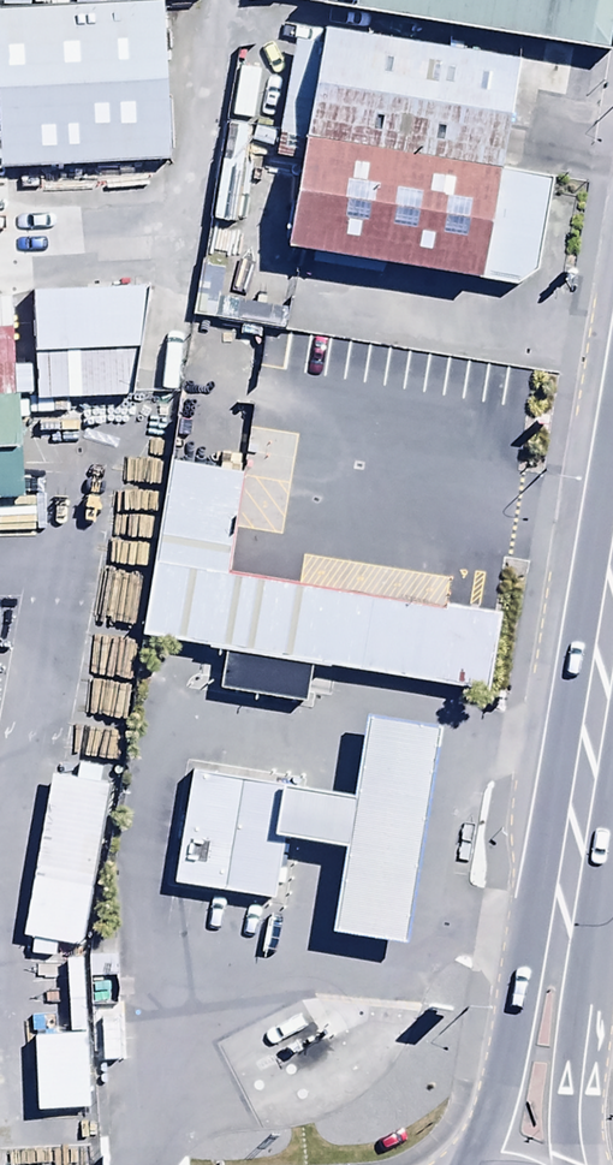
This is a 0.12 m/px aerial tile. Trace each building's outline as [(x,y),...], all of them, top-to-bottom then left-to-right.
[(184,139),(175,0),(67,0),(0,4),(0,150),(184,139)] [(342,1),(603,42),(609,0),(342,0),(342,1)] [(511,54),(327,25),(309,137),(493,166),(511,54)] [(551,175),(493,166),(309,137),(300,135),(283,243),(534,282),(551,175)] [(150,281),(33,289),(40,401),(157,393),(150,281)] [(21,382),(31,381),(25,292),(0,293),(0,383),(21,382)] [(0,383),(0,485),(27,483),(21,382),(0,383)] [(251,478),(188,465),(155,634),(488,697),(502,623),(233,571),(251,478)] [(443,729),(373,718),(359,803),(196,776),(179,881),(270,897),(281,830),(339,839),(325,920),(409,933),(443,729)] [(122,790),(62,779),(32,935),(92,947),(122,790)] [(84,1045),(32,1048),(37,1118),(88,1115),(84,1045)]
